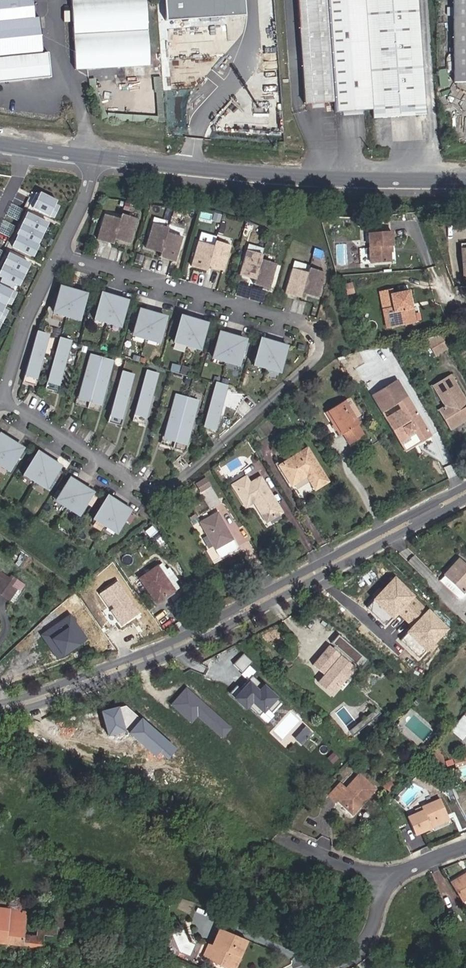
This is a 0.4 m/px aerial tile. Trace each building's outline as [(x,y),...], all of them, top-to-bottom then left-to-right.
[(43,53),(39,18),(34,18),(32,0),(0,0),(0,57),(43,53)] [(74,34),(75,69),(150,64),(147,0),(72,0),(74,34)] [(165,22),(245,15),(244,0),(163,0),(165,22)] [(304,105),(334,103),(327,0),(297,0),(304,105)] [(426,115),(418,0),(327,0),(334,103),(334,113),(372,110),(373,118),(426,115)] [(465,83),(465,0),(452,0),(453,83),(465,83)] [(56,201),(39,192),(31,208),(49,216),(56,201)] [(5,216),(16,221),(22,210),(11,205),(5,216)] [(47,222),(27,213),(16,235),(17,236),(12,247),(32,257),(37,246),(36,245),(47,222)] [(220,223),(221,216),(215,214),(213,221),(220,223)] [(114,239),(130,244),(137,220),(121,215),(120,220),(104,216),(97,239),(113,244),(114,239)] [(160,257),(176,262),(183,238),(167,234),(168,229),(163,228),(165,222),(154,218),(152,224),(145,248),(161,253),(160,257)] [(8,238),(14,227),(3,221),(0,226),(0,234),(8,238)] [(368,233),(369,247),(370,262),(392,261),(391,246),(394,246),(393,231),(368,233)] [(208,266),(224,271),(231,247),(215,243),(214,247),(198,243),(191,266),(207,271),(208,266)] [(254,285),(270,289),(277,265),(261,261),(262,256),(246,251),(239,275),(255,280),(254,285)] [(9,254),(0,270),(0,277),(13,284),(17,286),(28,264),(9,254)] [(303,293),(319,298),(325,274),(309,270),(308,274),(292,270),(285,294),(301,298),(303,293)] [(0,285),(0,318),(14,292),(0,285)] [(54,309),(80,316),(86,295),(61,287),(54,309)] [(414,308),(413,308),(409,289),(390,293),(389,289),(379,291),(380,293),(382,303),(387,328),(417,322),(414,308)] [(96,316),(121,323),(127,301),(102,294),(96,316)] [(159,339),(166,318),(140,310),(134,332),(159,339)] [(175,339),(200,346),(207,324),(181,317),(175,339)] [(35,378),(47,336),(37,333),(25,375),(35,378)] [(214,355),(239,362),(245,340),(220,333),(214,355)] [(424,339),(435,356),(448,348),(440,336),(424,339)] [(47,382),(58,385),(70,342),(59,339),(47,382)] [(255,362),(280,369),(286,347),(261,340),(255,362)] [(112,362),(91,356),(79,399),(89,402),(100,405),(112,362)] [(157,375),(146,372),(134,414),(145,417),(157,375)] [(120,418),(132,376),(122,373),(110,415),(120,418)] [(23,381),(34,384),(35,378),(25,375),(23,381)] [(465,415),(465,401),(451,376),(434,387),(445,407),(439,410),(451,430),(463,423),(460,419),(465,415)] [(435,437),(399,380),(373,396),(401,444),(418,434),(424,443),(435,437)] [(45,387),(56,390),(58,385),(47,382),(45,387)] [(203,426),(214,429),(226,387),(215,384),(203,426)] [(162,446),(172,449),(173,447),(174,441),(185,445),(197,402),(176,396),(162,446)] [(341,434),(343,433),(350,444),(365,435),(358,424),(359,423),(356,418),(361,414),(351,398),(346,401),(328,412),(341,434)] [(79,399),(77,404),(88,407),(89,402),(79,399)] [(88,407),(98,410),(100,405),(89,402),(88,407)] [(132,420),(143,423),(145,417),(134,414),(132,420)] [(108,421),(119,424),(120,418),(110,415),(108,421)] [(9,468),(21,449),(0,435),(0,462),(9,468)] [(173,447),(183,450),(185,445),(174,441),(173,447)] [(294,485),(307,477),(311,483),(315,490),(328,482),(307,448),(279,466),(292,486),(294,485)] [(25,472),(47,486),(59,467),(37,453),(25,472)] [(243,471),(229,480),(232,485),(246,476),(243,471)] [(250,483),(246,476),(232,485),(245,508),(254,503),(266,522),(282,512),(261,478),(250,483)] [(294,485),(298,491),(311,483),(307,477),(294,485)] [(57,498),(79,512),(91,493),(69,479),(57,498)] [(220,503),(210,485),(199,491),(209,509),(220,503)] [(95,516),(117,530),(129,511),(107,497),(95,516)] [(218,512),(199,522),(214,551),(233,540),(218,512)] [(236,551),(237,546),(233,540),(214,551),(217,557),(223,558),(236,551)] [(459,559),(439,580),(458,598),(465,590),(465,566),(459,559)] [(167,570),(163,563),(158,566),(162,573),(167,570)] [(176,590),(175,589),(177,587),(174,582),(176,580),(168,569),(167,570),(162,573),(158,566),(140,579),(157,603),(176,590)] [(0,571),(0,577),(1,577),(14,586),(16,583),(0,571)] [(19,593),(20,591),(14,586),(1,577),(0,578),(0,593),(9,599),(15,591),(19,593)] [(394,578),(366,607),(385,626),(399,612),(413,626),(400,640),(419,658),(447,629),(394,578)] [(140,613),(117,581),(99,593),(122,626),(140,613)] [(70,615),(41,635),(58,659),(87,639),(70,615)] [(339,684),(360,658),(336,638),(307,672),(338,699),(345,689),(339,684)] [(243,671),(252,660),(244,653),(235,664),(243,671)] [(291,662),(286,656),(277,664),(282,670),(291,662)] [(231,696),(246,709),(251,703),(263,713),(277,697),(252,673),(231,696)] [(186,688),(170,705),(190,723),(197,715),(221,738),(230,729),(186,688)] [(125,705),(100,712),(107,736),(125,731),(154,756),(160,750),(168,757),(175,749),(125,705)] [(305,726),(295,738),(301,742),(311,731),(305,726)] [(438,760),(445,757),(441,746),(434,749),(438,760)] [(455,763),(455,766),(465,763),(464,756),(450,760),(451,764),(455,763)] [(374,763),(367,757),(362,762),(369,769),(374,763)] [(333,805),(335,804),(348,816),(359,804),(361,806),(373,793),(357,779),(344,793),(337,787),(326,799),(333,805)] [(433,826),(431,821),(449,814),(442,797),(423,805),(425,809),(410,815),(417,833),(433,826)] [(361,806),(359,804),(348,816),(350,818),(361,806)] [(433,826),(451,819),(449,814),(431,821),(433,826)] [(451,883),(460,899),(465,895),(465,874),(451,883)] [(42,947),(44,934),(39,933),(38,937),(24,935),(26,912),(8,910),(0,909),(0,942),(42,947)] [(207,959),(228,967),(232,967),(237,956),(241,957),(248,940),(221,929),(214,945),(207,959)] [(210,944),(204,958),(207,959),(214,945),(210,944)] [(241,957),(237,956),(232,967),(236,967),(241,957)]
